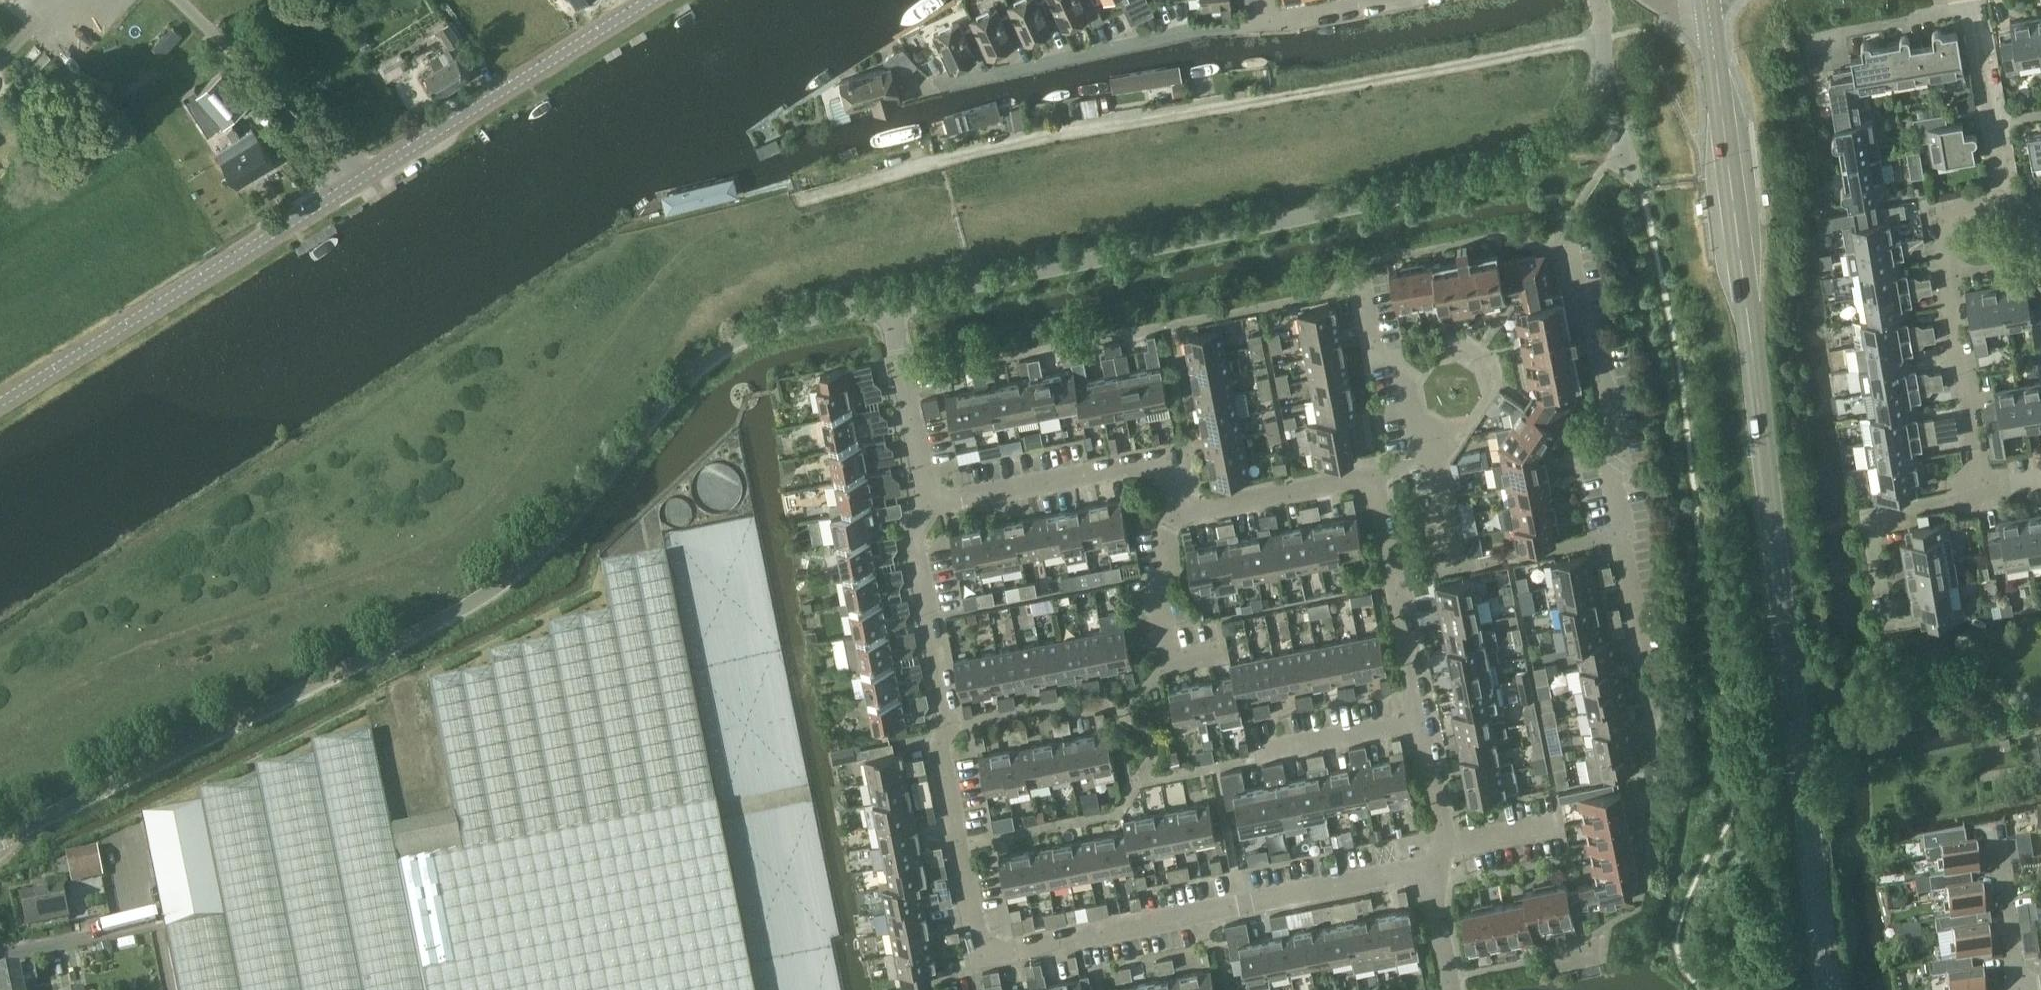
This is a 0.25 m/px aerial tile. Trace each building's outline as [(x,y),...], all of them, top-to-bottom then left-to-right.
[(1062,23),(1051,0),(1040,0),(1038,1),(1038,0),(1020,0),(1010,5),(1012,11),(1026,40),(1026,41),(1052,29),(1051,28),(1062,23)] [(1096,2),(1095,0),(1051,0),(1062,23),(1064,27),(1088,16),(1093,25),(1104,19),(1096,2)] [(1125,7),(1133,22),(1154,12),(1149,0),(1122,0),(1125,7)] [(1203,6),(1219,4),(1220,20),(1231,19),(1231,3),(1231,0),(1203,0),(1203,6)] [(975,25),(987,51),(989,55),(1013,44),(1014,46),(1026,40),(1012,11),(1001,16),(997,7),(972,19),(975,25)] [(2020,72),(2018,61),(2040,57),(2034,17),(2009,21),(2011,32),(1999,34),(2006,74),(2020,72)] [(437,28),(449,47),(450,48),(462,40),(450,21),(437,28)] [(976,56),(987,51),(975,25),(964,30),(960,21),(934,33),(951,69),(977,57),(976,56)] [(1957,30),(1943,33),(1941,29),(1937,28),(1934,30),(1933,34),(1934,43),(1923,45),(1929,78),(1965,72),(1957,30)] [(1900,40),(1886,42),(1893,84),(1929,78),(1923,45),(1912,47),(1910,38),(1908,35),(1904,34),(1901,36),(1900,40)] [(1886,42),(1872,44),(1870,41),(1866,40),(1863,42),(1862,46),(1863,53),(1851,55),(1853,67),(1857,90),(1858,90),(1893,84),(1886,42)] [(898,76),(901,80),(919,64),(904,47),(895,50),(885,59),(887,66),(842,79),(849,106),(873,99),(876,110),(899,103),(896,93),(899,92),(895,77),(898,76)] [(457,55),(444,63),(427,74),(440,95),(470,76),(457,55)] [(1183,80),(1180,64),(1110,76),(1113,92),(1183,80)] [(1863,118),(1858,90),(1857,90),(1853,67),(1835,69),(1836,76),(1833,76),(1830,78),(1829,82),(1836,122),(1863,118)] [(1639,87),(1651,84),(1648,68),(1636,70),(1639,87)] [(250,101),(228,75),(226,72),(203,91),(200,86),(187,94),(243,184),(274,164),(252,129),(242,135),(231,117),(250,101)] [(1174,96),(1186,94),(1184,81),(1171,83),(1174,96)] [(1096,96),(1081,99),(1084,117),(1099,114),(1096,96)] [(1930,98),(1933,114),(1941,113),(1945,112),(1942,96),(1930,98)] [(997,99),(944,116),(949,133),(1002,116),(997,99)] [(1015,127),(1015,130),(1028,127),(1023,107),(1011,110),(1011,113),(1004,115),(1007,129),(1015,127)] [(1913,118),(1915,129),(1947,123),(1945,112),(1941,113),(1913,118)] [(1838,141),(1842,162),(1881,155),(1875,116),(1863,118),(1836,122),(1835,122),(1836,131),(1833,133),(1832,137),(1834,140),(1838,141)] [(1915,129),(1917,141),(1928,139),(1932,163),(1975,156),(1972,142),(1976,139),(1977,137),(1976,134),(1974,132),(1971,131),(1964,132),(1962,120),(1947,123),(1915,129)] [(925,139),(921,122),(829,147),(834,164),(852,159),(853,162),(879,155),(878,152),(925,139)] [(2027,134),(2034,173),(2040,172),(2040,131),(2027,134)] [(756,145),(760,154),(769,150),(767,145),(761,143),(756,145)] [(1911,177),(1924,175),(1919,149),(1907,151),(1911,177)] [(1842,162),(1846,183),(1843,187),(1843,191),(1847,193),(1849,202),(1852,201),(1853,202),(1854,202),(1854,201),(1877,197),(1888,195),(1881,155),(1842,162)] [(735,177),(665,193),(669,209),(738,193),(735,177)] [(1853,202),(1852,201),(1856,223),(1843,225),(1845,238),(1847,237),(1849,248),(1847,249),(1896,241),(1892,218),(1881,220),(1877,197),(1854,201),(1854,202),(1853,202)] [(1835,214),(1820,217),(1822,228),(1837,225),(1835,214)] [(1925,244),(1923,236),(1912,238),(1913,246),(1925,244)] [(1851,261),(1853,272),(1900,264),(1898,252),(1903,252),(1901,240),(1896,241),(1847,249),(1849,261),(1851,261)] [(1456,247),(1460,264),(1434,269),(1437,286),(1440,300),(1442,313),(1506,301),(1514,299),(1515,307),(1533,395),(1531,398),(1525,406),(1553,425),(1559,417),(1560,417),(1570,402),(1566,385),(1576,383),(1569,346),(1585,343),(1585,342),(1583,332),(1567,335),(1559,297),(1554,298),(1545,252),(1534,254),(1499,261),(1498,256),(1471,261),(1468,245),(1456,247)] [(1419,259),(1410,261),(1419,304),(1440,300),(1437,286),(1434,269),(1433,263),(1420,265),(1419,259)] [(1397,308),(1419,304),(1410,261),(1402,263),(1403,269),(1390,271),(1397,308)] [(1855,285),(1853,285),(1855,296),(1909,287),(1907,276),(1902,277),(1900,264),(1853,272),(1855,285)] [(1919,278),(1920,285),(1931,283),(1930,276),(1919,278)] [(2001,284),(2008,324),(2032,319),(2036,343),(2040,342),(2040,306),(2040,305),(2030,307),(2025,279),(2001,284)] [(1921,293),(1933,291),(1931,283),(1920,285),(1921,293)] [(1988,351),(1984,328),(2008,324),(2001,284),(1965,290),(1976,353),(1988,351)] [(1860,308),(1862,319),(1901,313),(1908,312),(1906,300),(1911,299),(1909,287),(1855,296),(1857,308),(1860,308)] [(1298,313),(1302,335),(1340,328),(1336,306),(1298,313)] [(1910,335),(1908,325),(1903,326),(1901,313),(1862,319),(1854,321),(1856,333),(1854,333),(1856,345),(1910,335)] [(1257,315),(1248,316),(1250,321),(1250,326),(1259,324),(1257,315)] [(1922,326),(1923,333),(1934,331),(1933,324),(1922,326)] [(1184,335),(1189,357),(1226,350),(1222,328),(1184,335)] [(1340,328),(1302,335),(1307,356),(1344,349),(1340,328)] [(1267,331),(1269,342),(1281,339),(1279,329),(1267,331)] [(1924,341),(1936,340),(1934,331),(1923,333),(1924,341)] [(1261,332),(1249,335),(1251,345),(1263,343),(1261,332)] [(1149,366),(1140,368),(1147,405),(1169,401),(1162,364),(1156,333),(1148,335),(1150,347),(1145,348),(1149,366)] [(1860,357),(1862,368),(1909,360),(1907,348),(1912,347),(1910,335),(1856,345),(1858,357),(1860,357)] [(1283,350),(1281,339),(1269,342),(1271,352),(1283,350)] [(1121,340),(1113,341),(1126,409),(1147,405),(1140,368),(1131,370),(1128,351),(1123,352),(1121,340)] [(1098,376),(1105,414),(1126,409),(1113,341),(1105,343),(1107,355),(1103,356),(1106,375),(1098,376)] [(1263,343),(1251,345),(1251,346),(1253,356),(1265,353),(1263,343)] [(1078,348),(1070,350),(1073,362),(1074,369),(1081,406),(1084,418),(1105,414),(1098,376),(1089,378),(1085,359),(1081,360),(1078,348)] [(1307,356),(1311,377),(1348,370),(1344,349),(1307,356)] [(1070,350),(1062,351),(1065,363),(1073,362),(1070,350)] [(1230,371),(1226,350),(1189,357),(1193,378),(1230,371)] [(1040,356),(1028,358),(1030,370),(1032,377),(1039,414),(1060,410),(1053,373),(1044,375),(1040,356)] [(1028,358),(1020,359),(1022,372),(1030,370),(1028,358)] [(1918,383),(1916,372),(1911,373),(1909,360),(1862,368),(1864,380),(1862,381),(1864,392),(1918,383)] [(824,384),(818,385),(824,417),(857,411),(852,389),(872,385),(875,380),(872,363),(821,372),(824,384)] [(994,365),(986,366),(988,378),(996,377),(994,365)] [(977,388),(968,389),(975,427),(997,423),(989,385),(988,378),(986,366),(973,369),(977,388)] [(1074,369),(1053,373),(1060,410),(1081,406),(1074,369)] [(1348,370),(1311,377),(1315,399),(1352,391),(1348,370)] [(1234,392),(1230,371),(1193,378),(1197,400),(1234,392)] [(1275,374),(1277,384),(1290,382),(1288,371),(1275,374)] [(1930,373),(1931,380),(1942,378),(1941,371),(1930,373)] [(945,387),(953,385),(951,373),(943,375),(945,387)] [(1257,377),(1259,387),(1272,385),(1269,375),(1257,377)] [(1032,377),(1011,381),(1018,418),(1039,414),(1032,377)] [(1933,389),(1944,387),(1942,378),(1931,380),(1933,389)] [(1011,381),(989,385),(997,423),(1018,418),(1011,381)] [(2019,385),(2025,425),(2040,422),(2040,381),(2019,385)] [(1292,392),(1290,382),(1277,384),(1279,394),(1292,392)] [(1869,404),(1870,415),(1917,407),(1915,395),(1920,394),(1918,383),(1864,392),(1866,404),(1869,404)] [(1274,396),(1272,385),(1259,387),(1261,398),(1274,396)] [(2001,429),(2025,425),(2019,385),(1994,389),(1998,417),(1987,419),(1993,455),(2005,452),(2001,429)] [(968,389),(946,394),(954,431),(975,427),(968,389)] [(1315,399),(1319,419),(1319,420),(1356,413),(1356,412),(1352,391),(1315,399)] [(1201,421),(1238,414),(1234,392),(1197,400),(1201,421)] [(1498,402),(1510,410),(1513,424),(1544,445),(1551,435),(1556,438),(1561,430),(1553,425),(1525,406),(1505,393),(1498,402)] [(937,396),(922,400),(927,423),(927,424),(943,420),(937,396)] [(857,411),(824,417),(831,449),(863,442),(859,420),(878,417),(881,411),(880,406),(857,411)] [(1863,429),(1865,440),(1935,429),(1933,417),(1912,421),(1910,410),(1918,408),(1917,407),(1870,415),(1863,416),(1865,429),(1863,429)] [(1374,439),(1368,410),(1356,412),(1356,413),(1319,420),(1319,419),(1309,421),(1317,465),(1355,457),(1352,444),(1374,439)] [(1243,435),(1238,414),(1201,421),(1205,442),(1243,435)] [(1286,426),(1287,426),(1298,424),(1296,416),(1284,418),(1286,426)] [(1266,420),(1268,430),(1280,427),(1278,417),(1266,420)] [(1289,435),(1299,433),(1298,424),(1287,426),(1289,435)] [(1539,452),(1544,445),(1513,424),(1495,428),(1501,457),(1502,456),(1503,461),(1540,454),(1539,452)] [(1282,438),(1280,427),(1268,430),(1270,440),(1282,438)] [(1918,456),(1915,444),(1937,440),(1935,429),(1865,440),(1867,453),(1869,452),(1871,464),(1918,456)] [(1029,446),(1045,443),(1042,430),(1026,433),(1029,446)] [(1154,443),(1160,442),(1158,431),(1152,432),(1154,443)] [(1084,437),(1086,448),(1094,447),(1091,435),(1084,437)] [(1112,451),(1120,450),(1117,435),(1109,436),(1112,451)] [(1205,442),(1209,463),(1247,456),(1243,435),(1205,442)] [(863,442),(831,449),(837,480),(869,474),(869,473),(865,452),(884,448),(887,443),(886,437),(863,442)] [(1022,440),(1008,443),(1010,451),(1020,449),(1023,448),(1022,440)] [(1002,452),(1010,451),(1008,443),(1000,444),(1002,452)] [(959,447),(960,458),(982,455),(981,444),(959,447)] [(1483,465),(1480,450),(1463,453),(1458,460),(1452,461),(1450,462),(1452,472),(1466,469),(1483,465)] [(1548,466),(1542,467),(1540,454),(1503,461),(1492,463),(1496,483),(1507,481),(1507,483),(1550,474),(1548,466)] [(1214,485),(1251,478),(1247,456),(1209,463),(1214,485)] [(1918,458),(1918,456),(1871,464),(1874,476),(1871,477),(1873,488),(1872,488),(1875,501),(1917,493),(1915,482),(1922,481),(1921,474),(1925,473),(1922,458),(1918,458)] [(797,467),(795,457),(782,459),(783,463),(784,466),(784,470),(797,467)] [(1276,473),(1288,470),(1286,460),(1274,462),(1276,473)] [(841,502),(830,504),(832,514),(843,511),(843,512),(875,506),(875,505),(871,484),(890,479),(894,474),(893,469),(869,473),(869,474),(837,480),(841,502)] [(1468,481),(1466,469),(1452,472),(1455,484),(1468,481)] [(1551,483),(1550,474),(1507,483),(1511,503),(1511,504),(1548,497),(1545,484),(1551,483)] [(1348,510),(1356,508),(1353,496),(1345,498),(1348,510)] [(1515,525),(1558,517),(1556,508),(1550,509),(1548,497),(1511,504),(1511,503),(1499,506),(1503,527),(1515,525)] [(1129,536),(1122,499),(1100,503),(1107,541),(1109,552),(1131,547),(1129,536)] [(1458,503),(1460,514),(1474,511),(1472,500),(1458,503)] [(1086,545),(1107,541),(1100,503),(1079,507),(1086,545)] [(1319,503),(1311,505),(1313,517),(1321,515),(1319,503)] [(832,514),(821,516),(826,540),(837,538),(837,537),(870,531),(867,521),(883,518),(881,504),(875,505),(875,506),(843,512),(843,511),(832,514)] [(1303,519),(1313,517),(1311,505),(1301,507),(1303,519)] [(1079,507),(1058,512),(1067,561),(1088,557),(1085,545),(1086,545),(1079,507)] [(1460,514),(1463,525),(1476,522),(1474,511),(1460,514)] [(1066,561),(1067,561),(1058,512),(1036,516),(1044,553),(1064,549),(1066,561)] [(1276,512),(1268,513),(1271,525),(1279,524),(1276,512)] [(1259,535),(1251,536),(1258,574),(1279,570),(1272,532),(1271,525),(1268,513),(1260,515),(1263,527),(1258,527),(1259,535)] [(2023,516),(2031,566),(2040,564),(2040,513),(2023,516)] [(1357,515),(1336,520),(1343,557),(1365,553),(1357,515)] [(1036,516),(1015,520),(1023,557),(1044,553),(1036,516)] [(2008,569),(2030,566),(2031,566),(2023,516),(1998,520),(2000,528),(1988,529),(1995,571),(2008,569)] [(1554,526),(1560,525),(1558,517),(1515,525),(1519,547),(1556,540),(1554,526)] [(1023,557),(1015,520),(994,524),(1003,570),(1022,566),(1021,558),(1023,557)] [(1234,520),(1226,522),(1228,534),(1236,532),(1234,520)] [(1336,520),(1314,524),(1322,561),(1343,557),(1336,520)] [(1219,543),(1208,545),(1218,593),(1238,589),(1236,578),(1237,578),(1230,541),(1228,534),(1226,522),(1218,523),(1220,535),(1218,536),(1220,543),(1219,543)] [(1908,540),(1901,542),(1905,566),(1944,559),(1954,558),(1948,522),(1906,529),(1908,540)] [(994,524),(973,528),(982,575),(1003,570),(994,524)] [(1314,524),(1293,528),(1301,565),(1322,561),(1314,524)] [(979,566),(981,575),(982,575),(973,528),(951,533),(958,570),(979,566)] [(1183,530),(1185,542),(1194,541),(1191,528),(1183,530)] [(1293,528),(1272,532),(1279,570),(1301,565),(1293,528)] [(870,531),(837,537),(837,538),(843,568),(876,562),(876,563),(895,559),(894,553),(890,550),(874,553),(870,531)] [(1236,532),(1228,534),(1230,541),(1237,578),(1258,574),(1251,536),(1238,539),(1236,532)] [(1465,535),(1469,555),(1481,552),(1477,532),(1465,535)] [(1985,552),(1983,537),(1964,540),(1967,555),(1985,552)] [(1208,545),(1187,549),(1194,587),(1196,594),(1216,590),(1217,593),(1218,593),(1208,545)] [(748,959),(717,804),(666,552),(602,565),(612,612),(549,625),(552,640),(490,653),(493,669),(430,682),(456,813),(391,827),(372,732),(312,743),(314,756),(255,767),(257,780),(199,792),(202,804),(143,817),(166,931),(167,931),(179,989),(589,989),(748,959)] [(1589,554),(1551,561),(1556,583),(1593,576),(1589,554)] [(1905,566),(1909,590),(1948,583),(1948,582),(1958,580),(1954,558),(1944,559),(1905,566)] [(843,568),(850,600),(882,594),(876,563),(876,562),(843,568)] [(1120,564),(1112,566),(1114,578),(1123,576),(1120,564)] [(1598,567),(1600,574),(1612,572),(1611,564),(1598,567)] [(1987,565),(1979,566),(1982,578),(1989,576),(1987,565)] [(1104,567),(1106,579),(1114,578),(1112,566),(1104,567)] [(1078,572),(1070,574),(1072,586),(1080,585),(1078,572)] [(1614,581),(1612,572),(1600,574),(1602,583),(1614,581)] [(1064,588),(1072,586),(1070,574),(1062,576),(1064,588)] [(1363,584),(1361,575),(1347,577),(1348,587),(1363,584)] [(1556,583),(1560,604),(1597,597),(1593,576),(1556,583)] [(1473,577),(1436,584),(1440,606),(1477,598),(1473,577)] [(1519,588),(1528,586),(1527,577),(1517,578),(1519,588)] [(895,581),(887,583),(889,592),(901,590),(901,585),(895,581)] [(1035,581),(1027,582),(1030,595),(1038,593),(1035,581)] [(1019,584),(1022,596),(1030,595),(1027,582),(1019,584)] [(1499,586),(1501,594),(1513,591),(1512,583),(1499,586)] [(1962,605),(1952,606),(1948,583),(1909,590),(1913,615),(1920,613),(1922,625),(1964,618),(1962,605)] [(993,589),(985,591),(987,603),(996,601),(993,589)] [(980,605),(987,603),(985,591),(977,592),(980,605)] [(1513,591),(1501,594),(1502,602),(1515,600),(1513,591)] [(882,594),(850,600),(856,631),(888,625),(888,626),(908,622),(907,616),(902,613),(886,616),(882,594)] [(1358,594),(1350,596),(1352,603),(1359,602),(1358,594)] [(1477,598),(1440,606),(1444,627),(1481,620),(1482,620),(1494,618),(1489,595),(1477,598)] [(1564,626),(1601,618),(1597,597),(1560,604),(1564,626)] [(806,609),(813,608),(812,600),(805,601),(806,609)] [(1028,616),(1034,615),(1031,601),(1025,602),(1028,616)] [(2013,612),(2011,601),(2000,603),(2001,607),(2002,614),(2013,612)] [(2001,607),(2000,603),(1992,604),(1994,615),(2002,614),(2001,607)] [(1607,609),(1608,617),(1621,614),(1619,606),(1607,609)] [(975,611),(967,613),(969,621),(977,620),(975,611)] [(1622,623),(1621,614),(1608,617),(1610,625),(1622,623)] [(1568,647),(1576,646),(1576,645),(1605,639),(1601,618),(1564,626),(1568,647)] [(1481,620),(1444,627),(1448,648),(1498,638),(1496,628),(1483,630),(1482,620),(1481,620)] [(856,631),(844,635),(851,666),(862,663),(894,656),(894,657),(914,653),(913,647),(908,644),(892,647),(888,626),(888,625),(856,631)] [(1125,625),(1103,629),(1111,667),(1132,662),(1133,662),(1125,625)] [(1507,628),(1509,636),(1521,634),(1520,626),(1507,628)] [(1103,629),(1082,633),(1090,671),(1111,667),(1103,629)] [(818,640),(817,634),(812,630),(806,631),(808,642),(818,640)] [(1082,633),(1061,638),(1069,675),(1090,671),(1082,633)] [(1380,633),(1359,637),(1366,674),(1388,670),(1380,633)] [(1523,642),(1521,634),(1509,636),(1511,645),(1523,642)] [(1345,678),(1366,674),(1359,637),(1337,641),(1345,678)] [(1613,637),(1605,639),(1576,645),(1576,646),(1580,666),(1618,659),(1613,637)] [(1061,638),(1040,642),(1047,679),(1069,675),(1061,638)] [(1498,638),(1448,648),(1452,669),(1490,662),(1487,649),(1499,647),(1498,638)] [(1345,678),(1337,641),(1316,645),(1324,683),(1345,678)] [(1040,642),(1019,646),(1026,683),(1047,679),(1040,642)] [(1316,645),(1295,649),(1302,687),(1324,683),(1316,645)] [(1019,646),(998,650),(1005,688),(1026,683),(1019,646)] [(1302,687),(1295,649),(1274,654),(1281,691),(1302,687)] [(998,650),(976,654),(984,692),(1005,688),(998,650)] [(976,654),(955,659),(962,696),(984,692),(976,654)] [(1274,654),(1253,658),(1260,695),(1281,691),(1274,654)] [(894,656),(862,663),(868,694),(900,688),(901,688),(920,685),(919,679),(914,676),(899,679),(894,657),(894,656)] [(1233,674),(1234,674),(1239,699),(1240,699),(1260,695),(1253,658),(1231,662),(1233,674)] [(1580,666),(1585,688),(1622,680),(1618,659),(1580,666)] [(1490,662),(1452,669),(1457,691),(1494,683),(1490,662)] [(1533,667),(1535,675),(1547,673),(1546,665),(1533,667)] [(1516,671),(1517,679),(1530,676),(1528,668),(1516,671)] [(1136,681),(1134,669),(1126,671),(1128,683),(1136,681)] [(1552,694),(1547,673),(1535,675),(1539,697),(1552,694)] [(1240,699),(1239,699),(1234,674),(1233,674),(1213,678),(1220,715),(1219,716),(1221,725),(1242,721),(1240,711),(1242,711),(1240,699)] [(1099,676),(1091,678),(1093,690),(1102,688),(1099,676)] [(1530,676),(1517,679),(1522,700),(1534,698),(1530,676)] [(1389,677),(1381,678),(1383,691),(1392,689),(1389,677)] [(1085,692),(1093,690),(1091,678),(1083,679),(1085,692)] [(1213,678),(1192,682),(1199,719),(1198,720),(1200,730),(1208,729),(1206,718),(1219,716),(1220,715),(1213,678)] [(1622,680),(1585,688),(1589,709),(1626,701),(1622,680)] [(1177,724),(1198,720),(1199,719),(1192,682),(1170,686),(1177,724)] [(1494,683),(1457,691),(1461,711),(1461,712),(1490,706),(1498,705),(1504,704),(1500,682),(1494,683)] [(1354,684),(1346,685),(1349,697),(1357,696),(1354,684)] [(1057,685),(1049,686),(1051,698),(1059,697),(1057,685)] [(1341,699),(1349,697),(1346,685),(1338,687),(1341,699)] [(1043,700),(1051,698),(1049,686),(1041,688),(1043,700)] [(900,688),(868,694),(875,726),(926,716),(925,711),(921,707),(905,710),(901,688),(900,688)] [(1312,692),(1304,694),(1306,706),(1314,704),(1312,692)] [(1014,693),(1006,694),(1009,707),(1017,705),(1014,693)] [(1001,708),(1009,707),(1006,694),(998,696),(1001,708)] [(1298,707),(1306,706),(1304,694),(1296,695),(1298,707)] [(1556,715),(1555,707),(1552,694),(1539,697),(1543,718),(1556,715)] [(1522,700),(1526,721),(1538,719),(1534,698),(1522,700)] [(1270,700),(1261,702),(1264,714),(1272,713),(1270,700)] [(966,715),(974,714),(972,701),(963,703),(966,715)] [(1589,709),(1593,730),(1630,723),(1626,701),(1589,709)] [(1256,716),(1264,714),(1261,702),(1254,704),(1256,716)] [(1461,711),(1453,713),(1457,734),(1506,725),(1504,717),(1493,719),(1490,706),(1461,712),(1461,711)] [(1096,712),(1098,724),(1107,722),(1104,710),(1096,712)] [(1558,724),(1556,715),(1543,718),(1545,726),(1558,724)] [(1069,717),(1061,719),(1064,731),(1072,729),(1069,717)] [(1056,732),(1064,731),(1061,719),(1053,720),(1056,732)] [(1538,719),(1526,721),(1530,742),(1542,740),(1538,719)] [(907,723),(896,725),(897,733),(908,731),(907,723)] [(1593,730),(1596,743),(1585,746),(1587,753),(1635,744),(1630,723),(1593,730)] [(1027,725),(1019,727),(1021,739),(1029,738),(1027,725)] [(1506,725),(1457,734),(1461,756),(1499,748),(1496,736),(1508,734),(1506,725)] [(1013,741),(1021,739),(1019,727),(1011,729),(1013,741)] [(1551,737),(1559,735),(1557,727),(1549,729),(1551,737)] [(1108,729),(1086,734),(1094,771),(1115,767),(1108,729)] [(984,734),(976,736),(978,748),(987,746),(984,734)] [(1072,775),(1094,771),(1086,734),(1065,738),(1072,775)] [(1211,736),(1202,738),(1204,749),(1205,748),(1213,747),(1211,736)] [(1548,739),(1550,752),(1552,760),(1564,758),(1563,749),(1564,749),(1561,736),(1548,739)] [(1392,759),(1383,760),(1390,798),(1411,794),(1412,794),(1405,756),(1403,749),(1401,737),(1393,738),(1395,750),(1390,751),(1392,759)] [(1044,742),(1051,779),(1072,775),(1065,738),(1044,742)] [(1248,740),(1239,742),(1242,754),(1250,752),(1248,740)] [(1530,742),(1534,763),(1546,761),(1542,740),(1530,742)] [(866,759),(870,779),(908,772),(914,771),(927,768),(925,755),(905,759),(903,750),(895,752),(893,741),(857,748),(860,760),(866,759)] [(1030,783),(1051,779),(1044,742),(1023,746),(1030,783)] [(1368,756),(1366,744),(1358,745),(1360,757),(1368,756)] [(1639,766),(1635,744),(1587,753),(1587,754),(1586,754),(1591,780),(1608,776),(1608,772),(1639,766)] [(1352,759),(1360,757),(1358,745),(1350,747),(1352,759)] [(843,759),(841,746),(830,748),(832,761),(843,759)] [(1023,746),(1001,750),(1009,788),(1030,783),(1023,746)] [(1213,747),(1205,748),(1207,761),(1215,759),(1213,747)] [(1199,762),(1207,761),(1205,748),(1204,749),(1197,750),(1199,762)] [(1499,748),(1461,756),(1465,777),(1514,767),(1513,759),(1501,762),(1499,748)] [(1001,750),(980,755),(987,792),(1009,788),(1001,750)] [(1324,752),(1316,754),(1318,766),(1319,773),(1327,810),(1348,806),(1341,769),(1330,771),(1328,763),(1326,763),(1324,752)] [(1309,775),(1298,777),(1306,815),(1307,823),(1329,818),(1327,810),(1319,773),(1318,766),(1316,754),(1308,755),(1310,767),(1308,767),(1309,775)] [(1570,784),(1564,758),(1552,760),(1557,787),(1570,784)] [(1281,760),(1273,762),(1285,819),(1306,815),(1298,777),(1287,779),(1284,760),(1281,760)] [(1383,760),(1362,765),(1369,802),(1390,798),(1383,760)] [(1548,769),(1546,761),(1534,763),(1536,772),(1548,769)] [(1267,784),(1256,786),(1263,823),(1265,831),(1286,826),(1285,819),(1273,762),(1263,764),(1267,784)] [(1362,765),(1341,769),(1348,806),(1369,802),(1362,765)] [(1514,767),(1465,777),(1470,799),(1507,791),(1519,789),(1514,767)] [(914,771),(915,779),(929,776),(927,768),(914,771)] [(1242,768),(1221,772),(1222,776),(1228,806),(1237,804),(1242,827),(1243,835),(1265,831),(1263,823),(1256,786),(1246,788),(1242,768)] [(908,772),(870,779),(874,799),(874,800),(912,793),(908,772)] [(1600,785),(1602,793),(1610,792),(1615,791),(1615,790),(1614,782),(1600,785)] [(1586,787),(1588,796),(1602,793),(1600,785),(1586,787)] [(1586,787),(1573,790),(1575,799),(1578,798),(1588,796),(1586,787)] [(1615,790),(1615,791),(1610,792),(1602,793),(1588,796),(1578,798),(1581,810),(1583,809),(1585,818),(1628,809),(1626,800),(1623,800),(1621,789),(1615,790)] [(1561,801),(1575,799),(1573,790),(1559,793),(1561,801)] [(916,814),(912,793),(874,800),(874,799),(865,801),(869,822),(878,821),(878,822),(916,814)] [(848,805),(848,801),(843,798),(840,798),(841,806),(848,805)] [(1085,812),(1101,809),(1099,799),(1083,802),(1085,812)] [(1217,839),(1210,801),(1188,806),(1196,843),(1217,839)] [(922,805),(921,805),(922,813),(936,810),(934,802),(922,805)] [(1188,806),(1167,810),(1175,847),(1196,843),(1188,806)] [(1631,821),(1628,809),(1585,818),(1582,819),(1585,831),(1587,830),(1589,839),(1630,831),(1628,821),(1631,821)] [(936,810),(922,813),(924,820),(925,820),(925,821),(937,818),(936,810)] [(1043,810),(1035,812),(1037,822),(1045,821),(1043,810)] [(1153,851),(1175,847),(1167,810),(1146,814),(1153,851)] [(1034,811),(1024,813),(1026,825),(1026,824),(1037,822),(1035,812),(1034,811)] [(916,814),(878,822),(883,843),(920,836),(916,814)] [(1133,856),(1153,851),(1146,814),(1124,818),(1126,830),(1127,830),(1132,856),(1133,856)] [(994,830),(995,830),(1003,829),(1001,820),(992,822),(994,830)] [(1375,831),(1376,838),(1383,837),(1381,827),(1374,828),(1375,831)] [(1127,830),(1126,830),(1106,834),(1113,872),(1135,867),(1133,856),(1132,856),(1127,830)] [(1635,842),(1632,843),(1630,831),(1589,839),(1587,840),(1589,852),(1591,851),(1593,860),(1637,851),(1635,842)] [(1334,844),(1343,843),(1341,832),(1332,833),(1334,844)] [(2037,855),(2032,832),(2017,835),(2022,858),(2037,855)] [(1113,872),(1106,834),(1085,839),(1092,876),(1113,872)] [(1930,881),(1930,882),(1981,874),(1976,845),(1968,846),(1966,834),(1924,840),(1926,854),(1941,852),(1945,879),(1930,881)] [(923,857),(920,836),(883,843),(887,864),(923,857)] [(1085,839),(1064,843),(1071,880),(1092,876),(1085,839)] [(1071,880),(1064,843),(1042,847),(1050,884),(1071,880)] [(929,848),(931,855),(944,853),(942,845),(930,847),(929,848)] [(1042,847),(1021,851),(1029,888),(1050,884),(1042,847)] [(102,870),(98,848),(69,853),(73,875),(102,870)] [(1252,851),(1254,863),(1260,862),(1269,860),(1267,848),(1252,851)] [(999,855),(1007,893),(1029,888),(1021,851),(999,855)] [(1270,855),(1271,860),(1290,856),(1289,851),(1270,855)] [(1596,873),(1598,882),(1629,876),(1629,877),(1639,875),(1636,863),(1639,863),(1637,851),(1593,860),(1591,861),(1594,873),(1596,873)] [(946,861),(944,853),(931,855),(932,863),(946,861)] [(890,877),(880,879),(881,887),(927,878),(923,857),(887,864),(890,877)] [(1221,857),(1211,859),(1213,872),(1224,870),(1221,857)] [(1189,864),(1178,866),(1181,878),(1191,876),(1189,864)] [(1170,880),(1181,878),(1178,866),(1168,868),(1170,880)] [(1135,874),(1138,887),(1148,884),(1146,872),(1135,874)] [(1936,923),(1987,916),(1983,887),(1974,888),(1972,876),(1981,875),(1981,874),(1930,882),(1932,895),(1947,893),(1951,921),(1936,923)] [(1633,897),(1629,877),(1629,876),(1598,882),(1578,886),(1582,907),(1633,897)] [(883,887),(887,908),(925,901),(940,898),(952,895),(951,887),(939,889),(938,888),(923,891),(921,879),(927,878),(881,887),(881,888),(883,887)] [(1556,884),(1555,881),(1545,883),(1553,928),(1553,930),(1565,927),(1565,925),(1575,923),(1567,882),(1556,884)] [(1544,929),(1553,928),(1545,883),(1534,886),(1535,889),(1524,891),(1525,896),(1515,898),(1515,901),(1505,903),(1513,944),(1522,942),(1522,944),(1535,942),(1533,934),(1544,931),(1544,929)] [(28,926),(70,918),(64,886),(22,894),(28,926)] [(1409,900),(1407,888),(1398,890),(1401,902),(1409,900)] [(1140,894),(1130,896),(1132,908),(1143,906),(1140,894)] [(942,906),(954,903),(952,895),(940,898),(942,906)] [(1371,895),(1363,896),(1366,909),(1374,907),(1371,895)] [(1358,910),(1366,909),(1363,896),(1355,898),(1358,910)] [(1108,900),(1097,902),(1100,914),(1110,912),(1108,900)] [(929,922),(925,901),(887,908),(892,929),(929,922)] [(1089,917),(1100,914),(1097,902),(1087,904),(1089,917)] [(1494,905),(1493,902),(1483,904),(1492,948),(1501,946),(1501,948),(1513,946),(1513,944),(1505,903),(1494,905)] [(1329,903),(1321,905),(1323,917),(1332,915),(1329,903)] [(1492,950),(1492,948),(1483,904),(1472,906),(1473,909),(1462,911),(1470,952),(1480,950),(1480,952),(1492,950)] [(1313,906),(1315,919),(1323,917),(1321,905),(1313,906)] [(1420,957),(1410,908),(1389,912),(1398,961),(1420,957)] [(1065,909),(1055,911),(1057,923),(1068,921),(1065,909)] [(1047,925),(1057,923),(1055,911),(1045,913),(1047,925)] [(1287,912),(1279,913),(1281,925),(1289,924),(1287,912)] [(1377,965),(1398,961),(1389,912),(1367,916),(1377,965)] [(1273,927),(1281,925),(1279,913),(1271,915),(1273,927)] [(1367,916),(1346,920),(1356,969),(1377,965),(1367,916)] [(1987,917),(1987,916),(1936,923),(1938,937),(1953,935),(1957,962),(1993,958),(1988,928),(1980,930),(1978,918),(1987,917)] [(1025,929),(1023,917),(1012,919),(1014,931),(1025,929)] [(1271,984),(1269,974),(1261,937),(1251,939),(1247,919),(1226,924),(1233,957),(1242,955),(1249,988),(1271,984)] [(1355,969),(1356,969),(1346,920),(1325,924),(1332,962),(1353,958),(1355,969)] [(933,943),(929,922),(892,929),(896,950),(933,943)] [(1325,924),(1304,929),(1311,966),(1332,962),(1325,924)] [(2021,926),(2022,934),(2036,932),(2034,924),(2021,926)] [(1920,927),(1894,931),(1896,943),(1922,939),(1920,927)] [(947,932),(949,940),(961,937),(959,929),(947,932)] [(1311,966),(1304,929),(1283,933),(1290,970),(1311,966)] [(1565,929),(1555,931),(1558,942),(1567,940),(1565,929)] [(2039,957),(2036,932),(2022,934),(2025,959),(2039,957)] [(1283,933),(1261,937),(1269,974),(1290,970),(1283,933)] [(929,966),(937,965),(933,943),(896,950),(885,952),(890,976),(899,974),(900,972),(902,972),(905,985),(932,980),(929,966)] [(1200,951),(1202,963),(1210,961),(1208,949),(1200,951)] [(1079,965),(1077,953),(1068,955),(1071,967),(1079,965)] [(1176,968),(1173,956),(1165,958),(1168,970),(1176,968)] [(1159,972),(1168,970),(1165,958),(1157,959),(1159,972)] [(1983,972),(1974,973),(1972,961),(1993,958),(1957,962),(1930,966),(1930,967),(1931,975),(1932,980),(1947,978),(1949,989),(1985,989),(1983,972)] [(589,989),(754,989),(748,959),(589,989)] [(1042,960),(1034,962),(1036,974),(1044,972),(1042,960)] [(1018,989),(1040,989),(1039,986),(1036,974),(1034,962),(1026,963),(1030,988),(1018,989)] [(1133,977),(1131,965),(1123,966),(1125,978),(1133,977)] [(1117,980),(1125,978),(1123,966),(1115,968),(1117,980)] [(39,981),(36,967),(21,970),(21,967),(0,971),(0,989),(25,989),(24,984),(39,981)] [(1922,976),(1931,975),(1930,967),(1921,968),(1922,976)] [(991,970),(994,982),(995,989),(1004,989),(1002,980),(999,968),(991,970)] [(1190,972),(1194,989),(1216,989),(1212,968),(1190,972)] [(994,982),(991,970),(983,972),(986,984),(985,984),(986,989),(995,989),(994,982)] [(1036,974),(1039,986),(1040,989),(1061,989),(1060,982),(1048,984),(1046,972),(1044,972),(1036,974)] [(1169,976),(1172,989),(1194,989),(1190,972),(1169,976)] [(1089,973),(1081,975),(1081,977),(1083,987),(1092,985),(1089,973)] [(1148,981),(1150,989),(1172,989),(1169,976),(1148,981)] [(1060,982),(1061,989),(1084,989),(1083,987),(1081,977),(1060,982)] [(1126,985),(1127,989),(1150,989),(1148,981),(1126,985)] [(949,984),(951,989),(959,989),(958,982),(949,984)]
